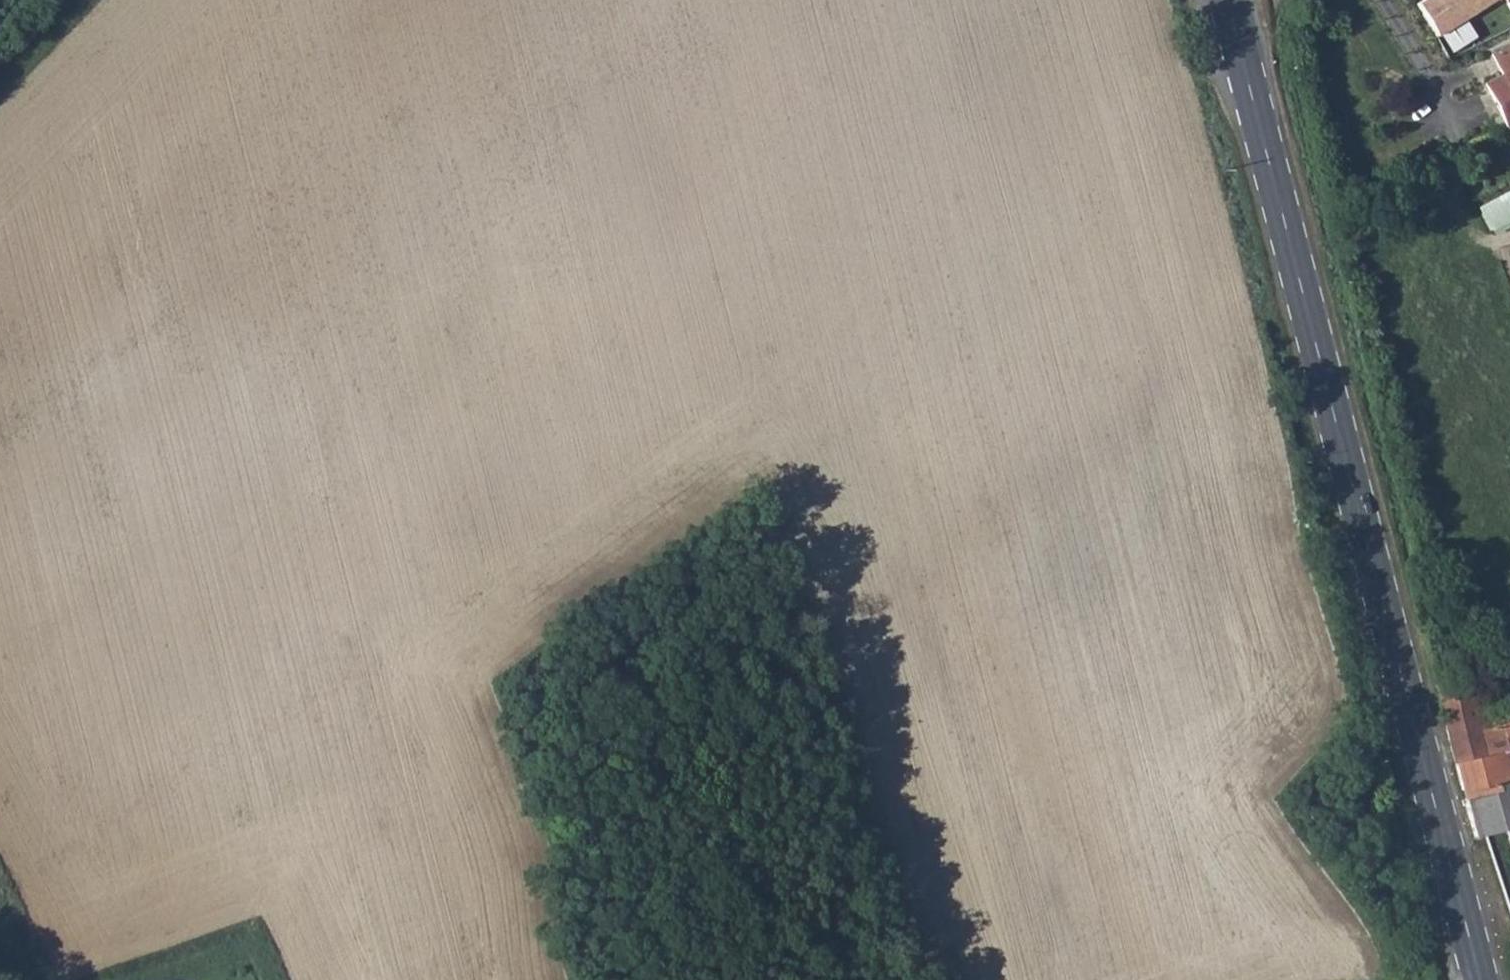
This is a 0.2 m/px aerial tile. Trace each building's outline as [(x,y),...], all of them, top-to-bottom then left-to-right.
[(1407,10),(1424,42),(1495,0),(1424,0),(1407,10)] [(1483,60),(1492,80),(1473,89),(1492,132),(1509,124),(1509,49),(1483,60)] [(1479,201),(1495,232),(1509,224),(1509,186),(1479,201)] [(1434,634),(1431,625),(1423,627),(1426,637),(1434,634)] [(1473,732),(1486,728),(1475,687),(1456,691),(1435,698),(1445,730),(1471,722),(1473,732)] [(1509,752),(1509,723),(1486,728),(1473,732),(1471,722),(1445,730),(1475,835),(1509,827),(1509,768),(1506,752),(1509,752)]
